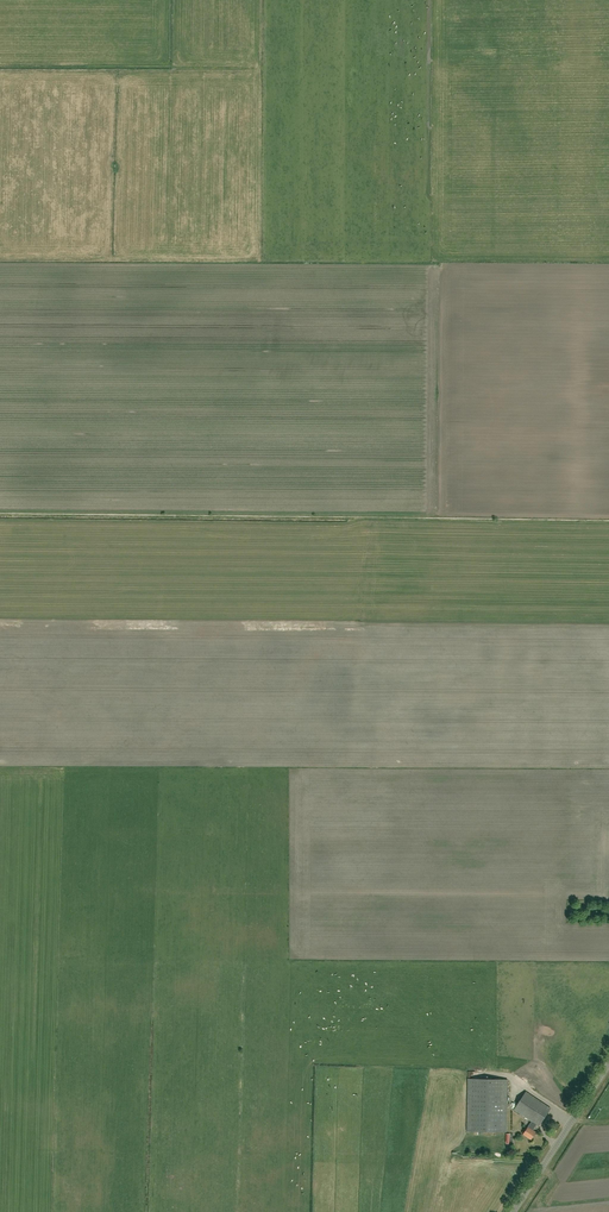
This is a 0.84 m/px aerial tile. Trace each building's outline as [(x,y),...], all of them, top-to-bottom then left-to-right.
[(529,1072),(524,1080),(523,1081),(535,1089),(536,1088),(541,1080),(529,1072)] [(508,1080),(468,1079),(467,1131),(507,1132),(508,1080)] [(523,1134),(531,1140),(536,1133),(532,1130),(536,1125),(539,1126),(551,1109),(526,1092),(514,1110),(532,1122),(528,1127),(523,1134)]
